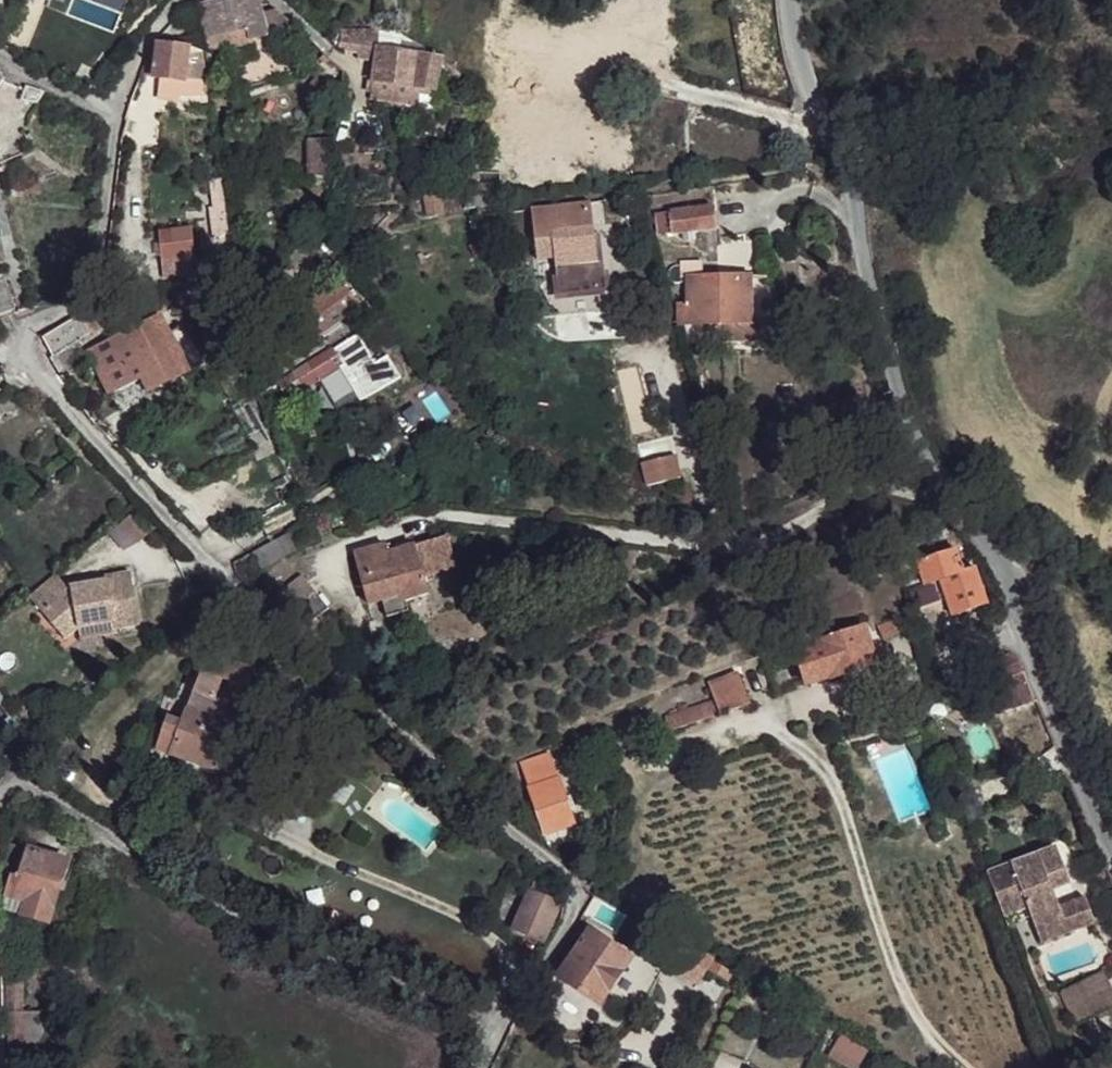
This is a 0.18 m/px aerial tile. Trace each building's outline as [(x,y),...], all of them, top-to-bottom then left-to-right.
[(308,10),(312,0),(276,0),(278,3),(308,10)] [(261,4),(207,6),(214,53),(269,49),(261,4)] [(390,39),(364,36),(363,59),(375,61),(376,52),(388,54),(390,39)] [(185,47),(156,45),(154,50),(151,78),(182,82),(185,47)] [(195,59),(185,47),(182,82),(203,82),(195,59)] [(154,50),(151,49),(139,76),(151,78),(154,50)] [(388,54),(375,61),(373,82),(416,88),(432,90),(438,59),(388,54)] [(416,88),(373,82),(370,100),(412,105),(416,88)] [(21,86),(17,89),(10,101),(31,108),(40,92),(21,86)] [(491,119),(477,117),(474,129),(490,131),(491,119)] [(222,210),(218,180),(207,182),(211,211),(222,210)] [(438,196),(422,198),(425,218),(441,216),(438,196)] [(592,227),(588,204),(529,210),(535,259),(551,256),(553,265),(594,260),(592,227)] [(714,230),(713,209),(656,212),(658,234),(714,230)] [(211,211),(208,212),(211,232),(225,229),(222,210),(211,211)] [(601,226),(592,227),(594,260),(553,265),(551,256),(535,259),(537,277),(605,269),(601,226)] [(190,258),(187,227),(153,231),(157,261),(190,258)] [(706,266),(688,266),(689,280),(707,279),(706,266)] [(11,312),(6,278),(0,280),(0,314),(11,312)] [(752,322),(749,278),(707,279),(689,280),(691,307),(681,308),(681,327),(708,327),(730,327),(732,344),(758,345),(758,331),(752,322)] [(352,308),(343,287),(314,302),(323,322),(352,308)] [(139,307),(137,296),(104,305),(80,312),(43,336),(53,354),(78,341),(76,337),(139,307)] [(198,363),(176,325),(161,332),(153,319),(111,343),(113,350),(88,362),(107,396),(139,379),(146,391),(198,363)] [(732,344),(730,327),(708,327),(711,344),(732,344)] [(339,362),(327,345),(273,384),(282,396),(298,384),(299,388),(339,362)] [(677,476),(670,453),(639,462),(644,484),(677,476)] [(417,572),(409,549),(391,553),(388,545),(353,555),(365,603),(377,601),(401,595),(420,590),(417,572)] [(433,567),(426,545),(409,549),(417,572),(433,567)] [(984,603),(972,568),(962,570),(954,552),(919,566),(927,583),(940,580),(948,601),(934,606),(939,620),(984,603)] [(136,624),(128,571),(104,576),(103,582),(70,589),(57,576),(28,601),(61,637),(70,628),(109,621),(112,627),(136,624)] [(948,601),(940,580),(927,583),(934,606),(948,601)] [(422,598),(420,590),(401,595),(401,604),(422,598)] [(325,614),(314,595),(284,613),(296,634),(325,614)] [(401,604),(401,595),(377,601),(382,618),(404,612),(401,604)] [(910,629),(906,618),(881,628),(886,638),(910,629)] [(873,662),(859,623),(793,645),(807,685),(873,662)] [(1024,673),(1020,660),(1011,656),(990,664),(998,683),(1024,673)] [(246,673),(207,659),(193,691),(216,700),(225,684),(242,688),(246,673)] [(748,703),(736,673),(707,684),(711,701),(659,719),(665,732),(748,703)] [(248,692),(242,688),(225,684),(216,700),(193,691),(186,713),(188,715),(182,729),(165,721),(156,751),(218,772),(234,726),(241,724),(245,715),(242,708),(248,692)] [(573,824),(551,764),(522,772),(545,834),(573,824)] [(66,862),(10,842),(7,870),(12,874),(4,890),(5,910),(47,923),(66,862)] [(1059,848),(991,873),(1007,916),(1029,908),(1032,918),(1038,930),(1067,918),(1064,906),(1057,888),(1070,882),(1059,848)] [(547,890),(535,883),(530,893),(544,898),(547,890)] [(544,898),(530,893),(515,929),(544,941),(558,906),(544,898)] [(1086,898),(1064,906),(1067,918),(1038,930),(1042,943),(1096,923),(1086,898)] [(1032,918),(1029,908),(1007,916),(1010,925),(1032,918)] [(626,960),(588,934),(584,940),(573,959),(558,981),(598,1007),(626,960)] [(584,940),(576,934),(567,947),(570,951),(567,957),(573,959),(584,940)] [(727,981),(732,973),(710,962),(707,969),(727,981)] [(1061,992),(1077,1022),(1111,1007),(1111,991),(1104,973),(1061,992)] [(11,990),(16,1067),(29,1067),(25,1036),(44,1033),(43,1013),(24,1014),(19,988),(11,990)]
